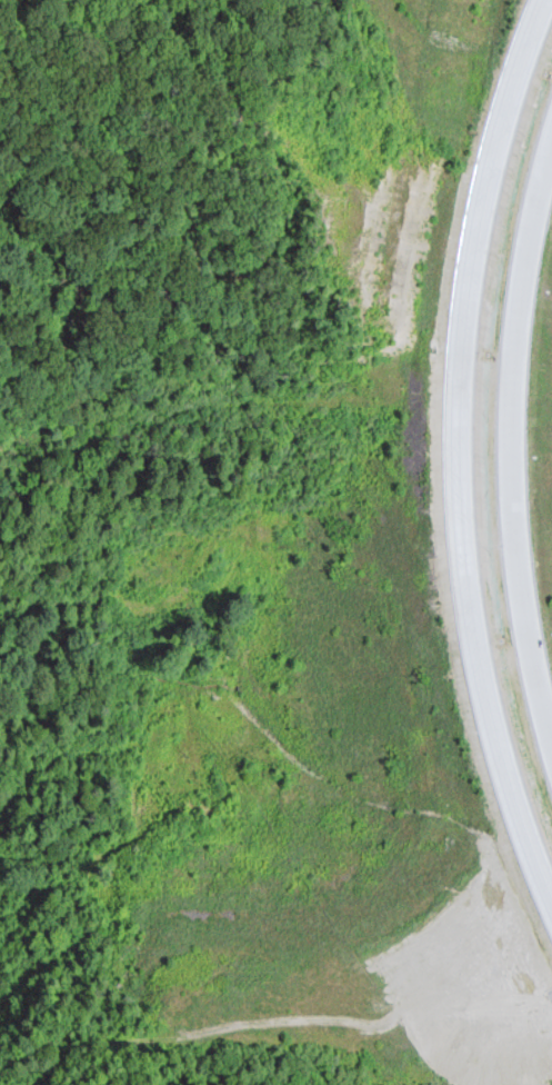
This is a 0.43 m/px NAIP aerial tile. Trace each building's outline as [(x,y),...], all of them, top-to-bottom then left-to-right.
[(448,632),(459,630),(457,617),(446,619),(448,632)]
